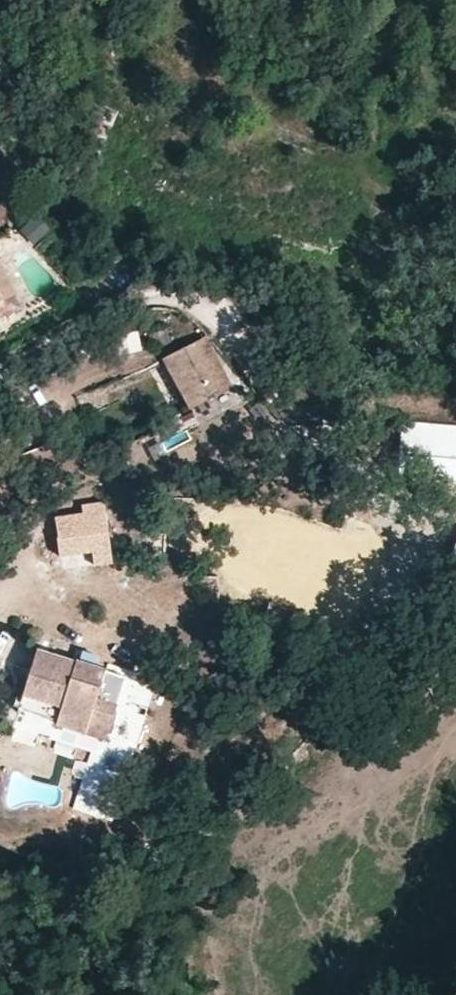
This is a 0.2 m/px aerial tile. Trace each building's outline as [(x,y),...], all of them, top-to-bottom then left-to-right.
[(2,304),(0,305),(0,319),(19,311),(0,267),(0,300),(2,304)] [(169,341),(165,324),(147,327),(152,344),(169,341)] [(208,342),(201,346),(209,363),(216,360),(208,342)] [(209,363),(201,346),(168,361),(191,410),(231,391),(216,360),(209,363)] [(446,464),(449,427),(413,424),(410,461),(446,464)] [(455,482),(455,427),(449,427),(446,464),(444,481),(455,482)] [(57,522),(62,558),(113,552),(107,508),(85,511),(86,518),(57,522)] [(113,552),(62,558),(64,572),(114,566),(113,552)] [(77,713),(72,730),(114,742),(128,693),(104,687),(108,672),(41,653),(28,699),(77,713)] [(23,716),(72,730),(77,713),(28,699),(23,716)]
